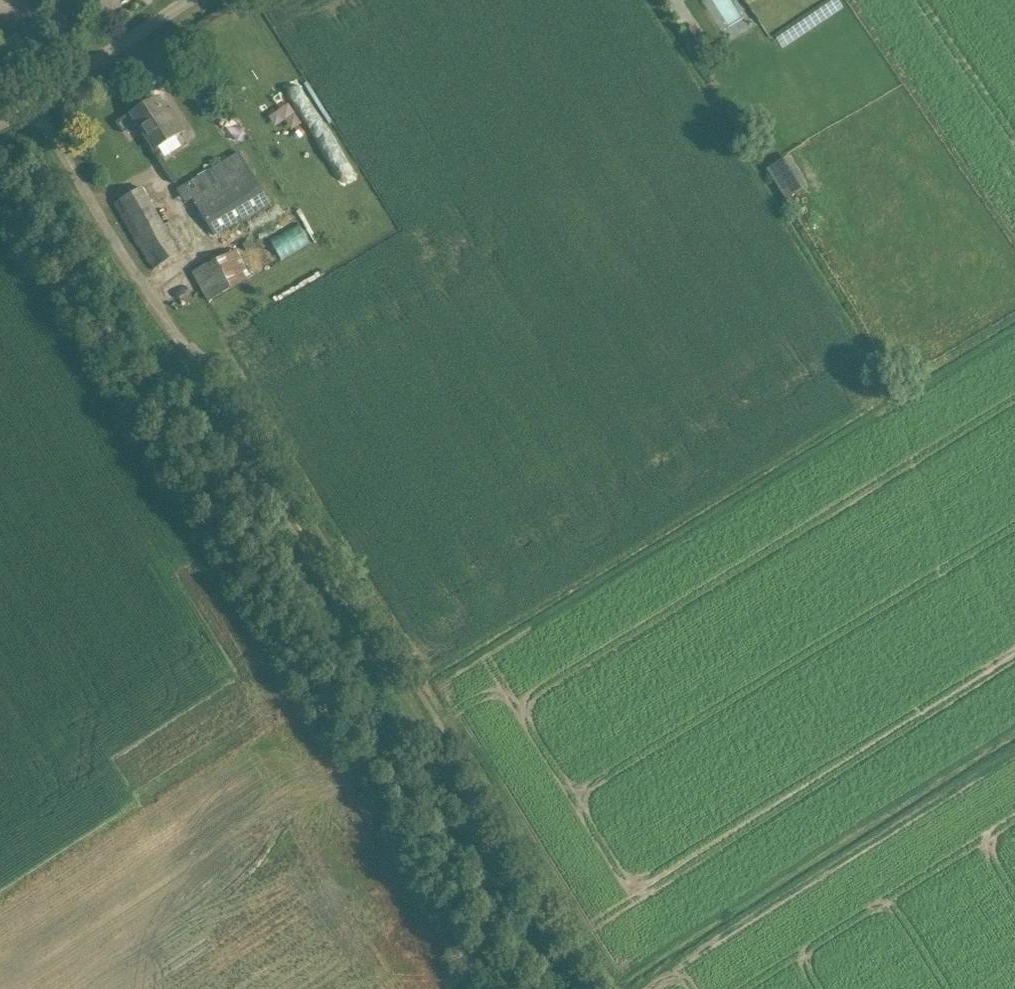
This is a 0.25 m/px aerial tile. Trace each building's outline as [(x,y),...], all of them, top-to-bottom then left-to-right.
[(103,18),(130,0),(92,0),(103,18)] [(176,118),(170,122),(155,98),(131,114),(131,115),(132,114),(154,149),(183,130),(176,118)] [(184,186),(214,235),(269,203),(239,152),(184,186)] [(788,200),(810,188),(791,155),(769,168),(788,200)] [(114,204),(152,269),(187,248),(171,221),(164,226),(156,214),(141,188),(114,204)] [(281,258),(312,243),(303,226),(273,242),(281,258)] [(194,271),(208,301),(251,281),(237,251),(194,271)]
